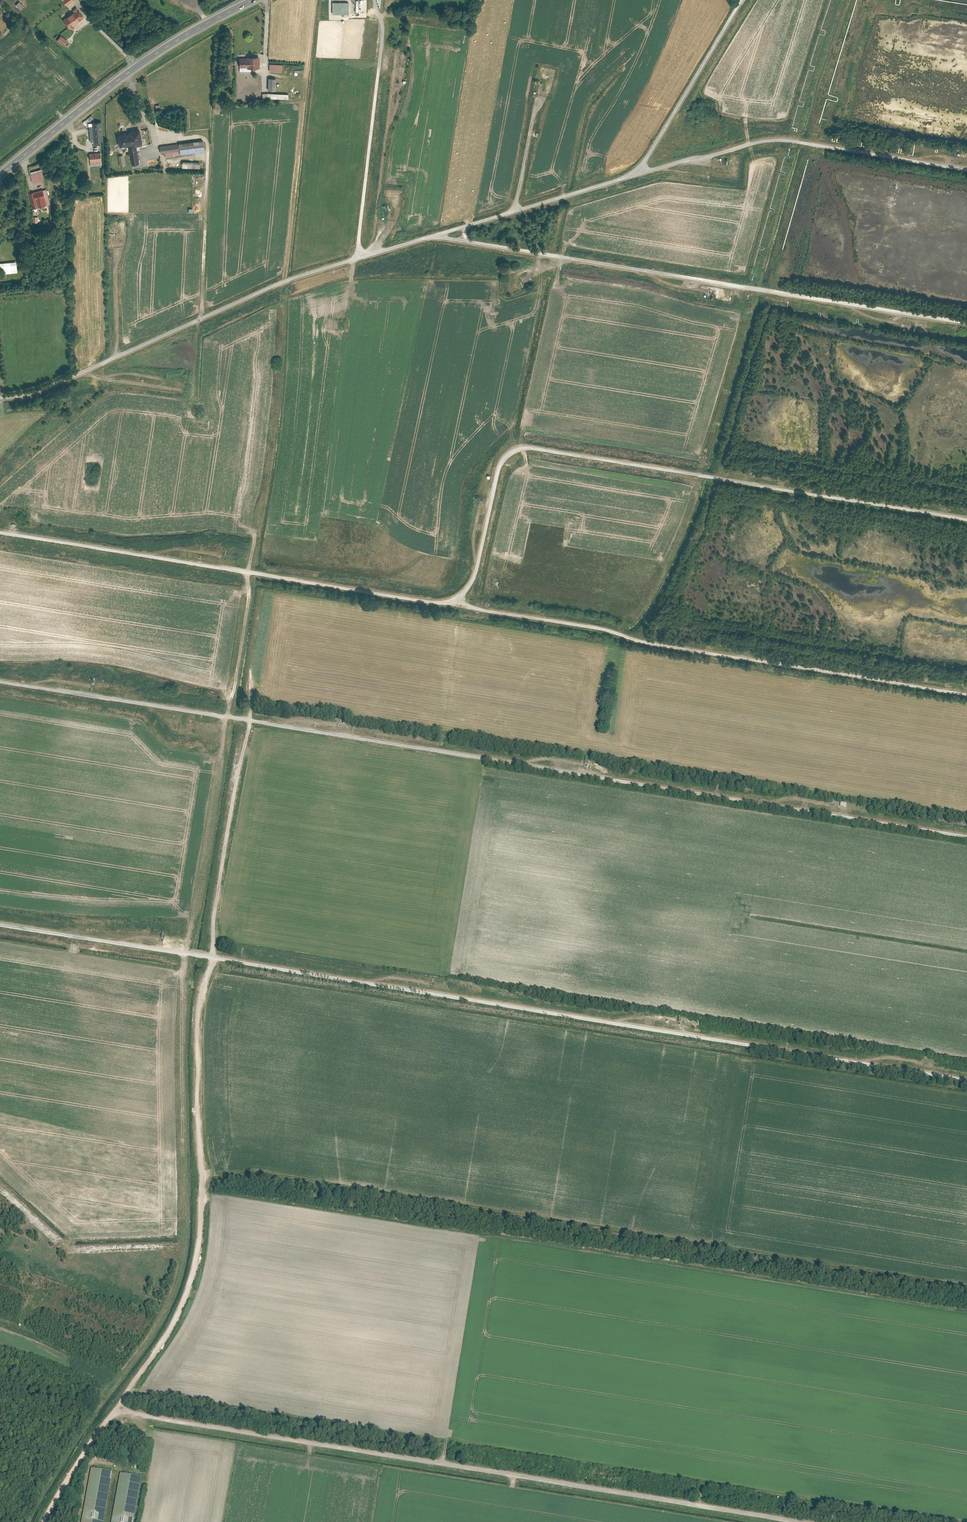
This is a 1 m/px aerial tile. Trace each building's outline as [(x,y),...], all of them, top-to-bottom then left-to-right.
[(19,10),(23,6),(18,1),(14,4),(19,10)] [(333,3),(333,15),(349,15),(349,3),(333,3)] [(64,23),(69,29),(71,28),(72,30),(75,28),(73,26),(83,19),(83,17),(76,8),(73,11),(74,12),(64,20),(64,23)] [(68,40),(60,35),(56,40),(64,46),(68,40)] [(240,68),(247,68),(247,69),(260,69),(260,57),(247,57),(247,59),(240,59),(240,68)] [(270,61),(270,72),(282,72),(282,62),(270,61)] [(266,77),(266,90),(274,90),(275,78),(266,77)] [(102,123),(89,124),(90,143),(103,142),(102,123)] [(129,132),(130,135),(118,137),(119,148),(142,144),(140,131),(129,132)] [(164,152),(164,156),(205,151),(203,140),(157,145),(158,153),(164,152)] [(101,165),(100,152),(88,153),(88,166),(101,165)] [(30,173),(33,184),(45,180),(42,170),(30,173)] [(29,194),(33,210),(51,205),(47,190),(29,194)] [(16,272),(15,261),(0,262),(0,274),(16,272)] [(91,1469),(81,1521),(102,1521),(112,1473),(91,1469)] [(119,1474),(110,1521),(132,1521),(140,1478),(119,1474)]
